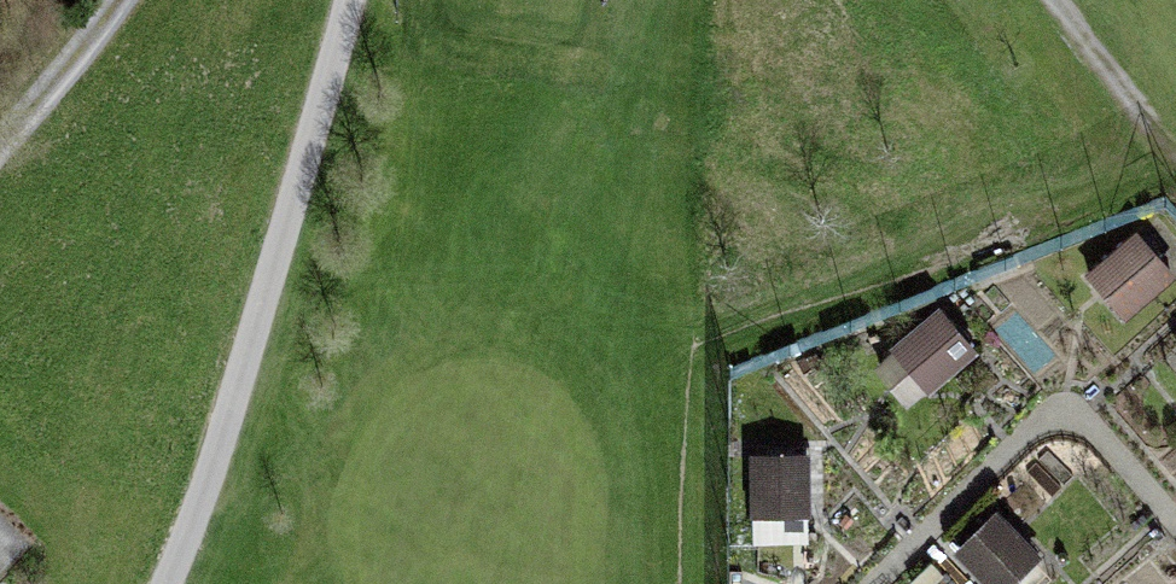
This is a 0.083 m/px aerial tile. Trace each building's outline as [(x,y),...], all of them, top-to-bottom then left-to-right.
[(1175,272),(1134,227),(1083,275),(1125,320),(1175,272)] [(870,362),(907,408),(979,352),(942,305),(870,362)] [(749,543),(808,544),(809,451),(750,450),(749,543)] [(981,583),(1013,583),(1040,560),(997,511),(952,550),(981,583)]
